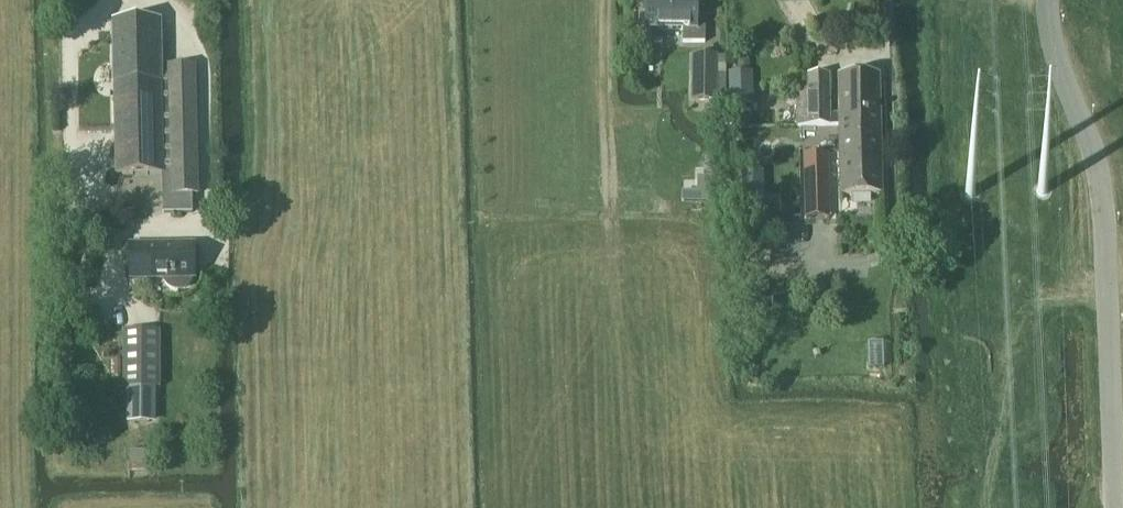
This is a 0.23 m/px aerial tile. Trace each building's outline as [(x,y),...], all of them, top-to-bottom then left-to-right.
[(637,43),(661,44),(661,30),(681,30),(681,44),(703,44),(703,28),(695,28),(695,0),(644,0),(644,18),(637,18),(637,43)] [(116,176),(162,175),(160,108),(196,107),(195,67),(169,67),(169,76),(161,76),(159,22),(113,23),(116,176)] [(715,56),(693,56),(693,103),(715,102),(715,56)] [(744,72),(748,67),(748,61),(737,61),(738,72),(744,72)] [(738,74),(729,74),(730,105),(752,105),(751,90),(738,90),(738,74)] [(838,116),(828,117),(829,126),(838,126),(840,196),(881,195),(878,75),(837,76),(838,116)] [(807,93),(796,93),(797,127),(808,127),(829,126),(828,117),(827,76),(826,76),(806,77),(807,93)] [(160,108),(162,175),(163,175),(164,213),(193,213),(192,194),(198,194),(196,107),(160,108)] [(826,156),(804,157),(805,199),(827,198),(826,156)] [(711,180),(699,180),(699,202),(711,202),(711,180)] [(1037,190),(1037,191),(1037,193),(1038,194),(1038,195),(1039,196),(1040,196),(1042,196),(1043,196),(1044,196),(1045,195),(1046,194),(1046,193),(1047,192),(1047,190),(1046,189),(1045,188),(1044,187),(1043,187),(1042,187),(1041,187),(1040,187),(1039,188),(1038,189),(1037,190)] [(965,194),(964,195),(965,196),(965,198),(966,199),(967,199),(968,200),(969,200),(970,200),(972,200),(973,199),(973,198),(974,197),(974,196),(974,194),(974,193),(973,192),(972,191),(971,191),(969,191),(968,191),(967,191),(966,192),(965,193),(965,194)] [(761,200),(744,200),(744,215),(779,214),(779,199),(761,200)] [(128,249),(129,277),(163,277),(165,282),(170,286),(176,287),(182,285),(187,282),(190,276),(193,276),(192,249),(128,249)] [(160,333),(122,333),(123,423),(153,423),(153,391),(160,391),(160,333)] [(147,453),(128,453),(129,472),(148,472),(147,453)]
